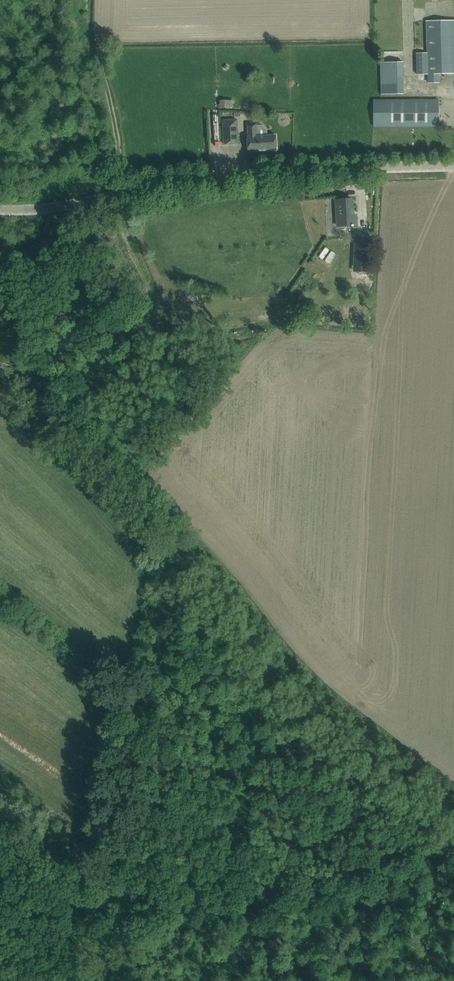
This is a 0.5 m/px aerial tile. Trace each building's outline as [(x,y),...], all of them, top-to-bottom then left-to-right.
[(426,21),(427,53),(416,53),(417,74),(428,74),(428,82),(439,82),(439,73),(453,73),(453,20),(426,21)] [(403,62),(380,62),(381,94),(403,94),(403,62)] [(439,100),(374,100),(374,126),(439,125),(439,100)] [(237,119),(222,120),(223,126),(224,145),(238,144),(237,125),(237,119)] [(247,136),(247,141),(248,151),(276,149),(276,135),(268,135),(257,136),(256,125),(256,124),(248,125),(249,136),(247,136)] [(339,199),(336,199),(336,207),(339,207),(340,214),(337,214),(337,226),(348,226),(352,225),(352,226),(353,226),(353,225),(356,225),(356,222),(356,215),(353,215),(352,199),(341,199),(341,198),(339,198),(339,199)] [(324,246),(319,258),(330,263),(336,252),(324,246)]
